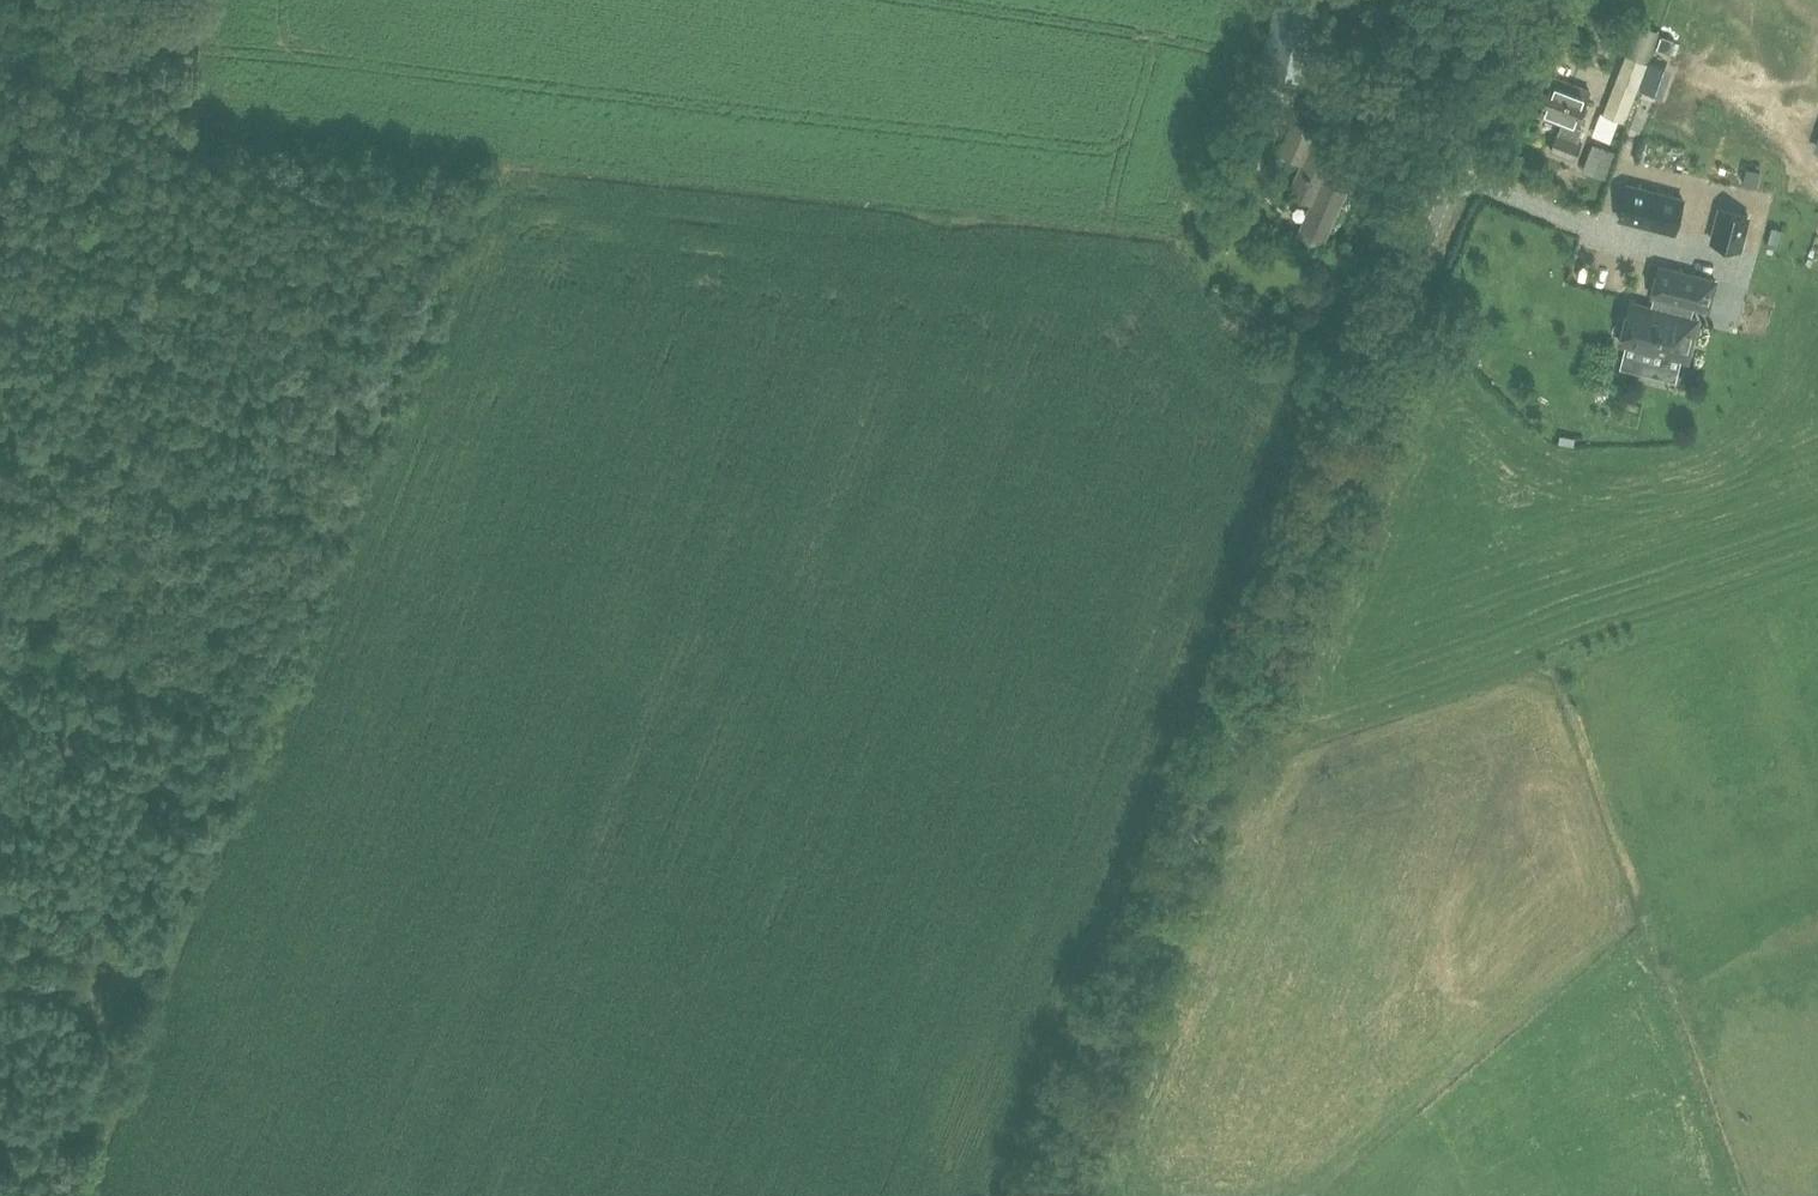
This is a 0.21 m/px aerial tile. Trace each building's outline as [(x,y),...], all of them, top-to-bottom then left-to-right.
[(1260,67),(1312,79),(1328,8),(1327,8),(1328,3),(1317,0),(1275,0),(1260,67)] [(1659,33),(1638,25),(1625,59),(1646,67),(1649,60),(1659,33)] [(1661,33),(1656,48),(1670,53),(1675,38),(1661,33)] [(1646,67),(1639,88),(1654,93),(1665,66),(1649,60),(1646,67)] [(1644,71),(1621,61),(1602,112),(1625,122),(1644,71)] [(1581,128),(1576,126),(1589,90),(1554,77),(1539,114),(1563,123),(1559,132),(1558,132),(1551,150),(1574,159),(1581,141),(1577,139),(1581,128)] [(1278,153),(1301,164),(1288,192),(1312,204),(1297,235),(1321,246),(1347,192),(1324,181),(1336,155),(1325,150),(1331,137),(1294,120),(1278,153)] [(1616,152),(1592,143),(1581,170),(1605,179),(1616,152)] [(1683,198),(1627,183),(1619,216),(1675,230),(1683,198)] [(1723,209),(1714,242),(1742,249),(1750,216),(1723,209)] [(1767,246),(1777,248),(1782,228),(1772,226),(1767,246)] [(1630,302),(1620,343),(1687,360),(1697,319),(1690,317),(1693,306),(1708,310),(1715,281),(1659,267),(1652,295),(1654,296),(1651,307),(1630,302)] [(1683,373),(1661,369),(1659,381),(1682,384),(1683,373)]
